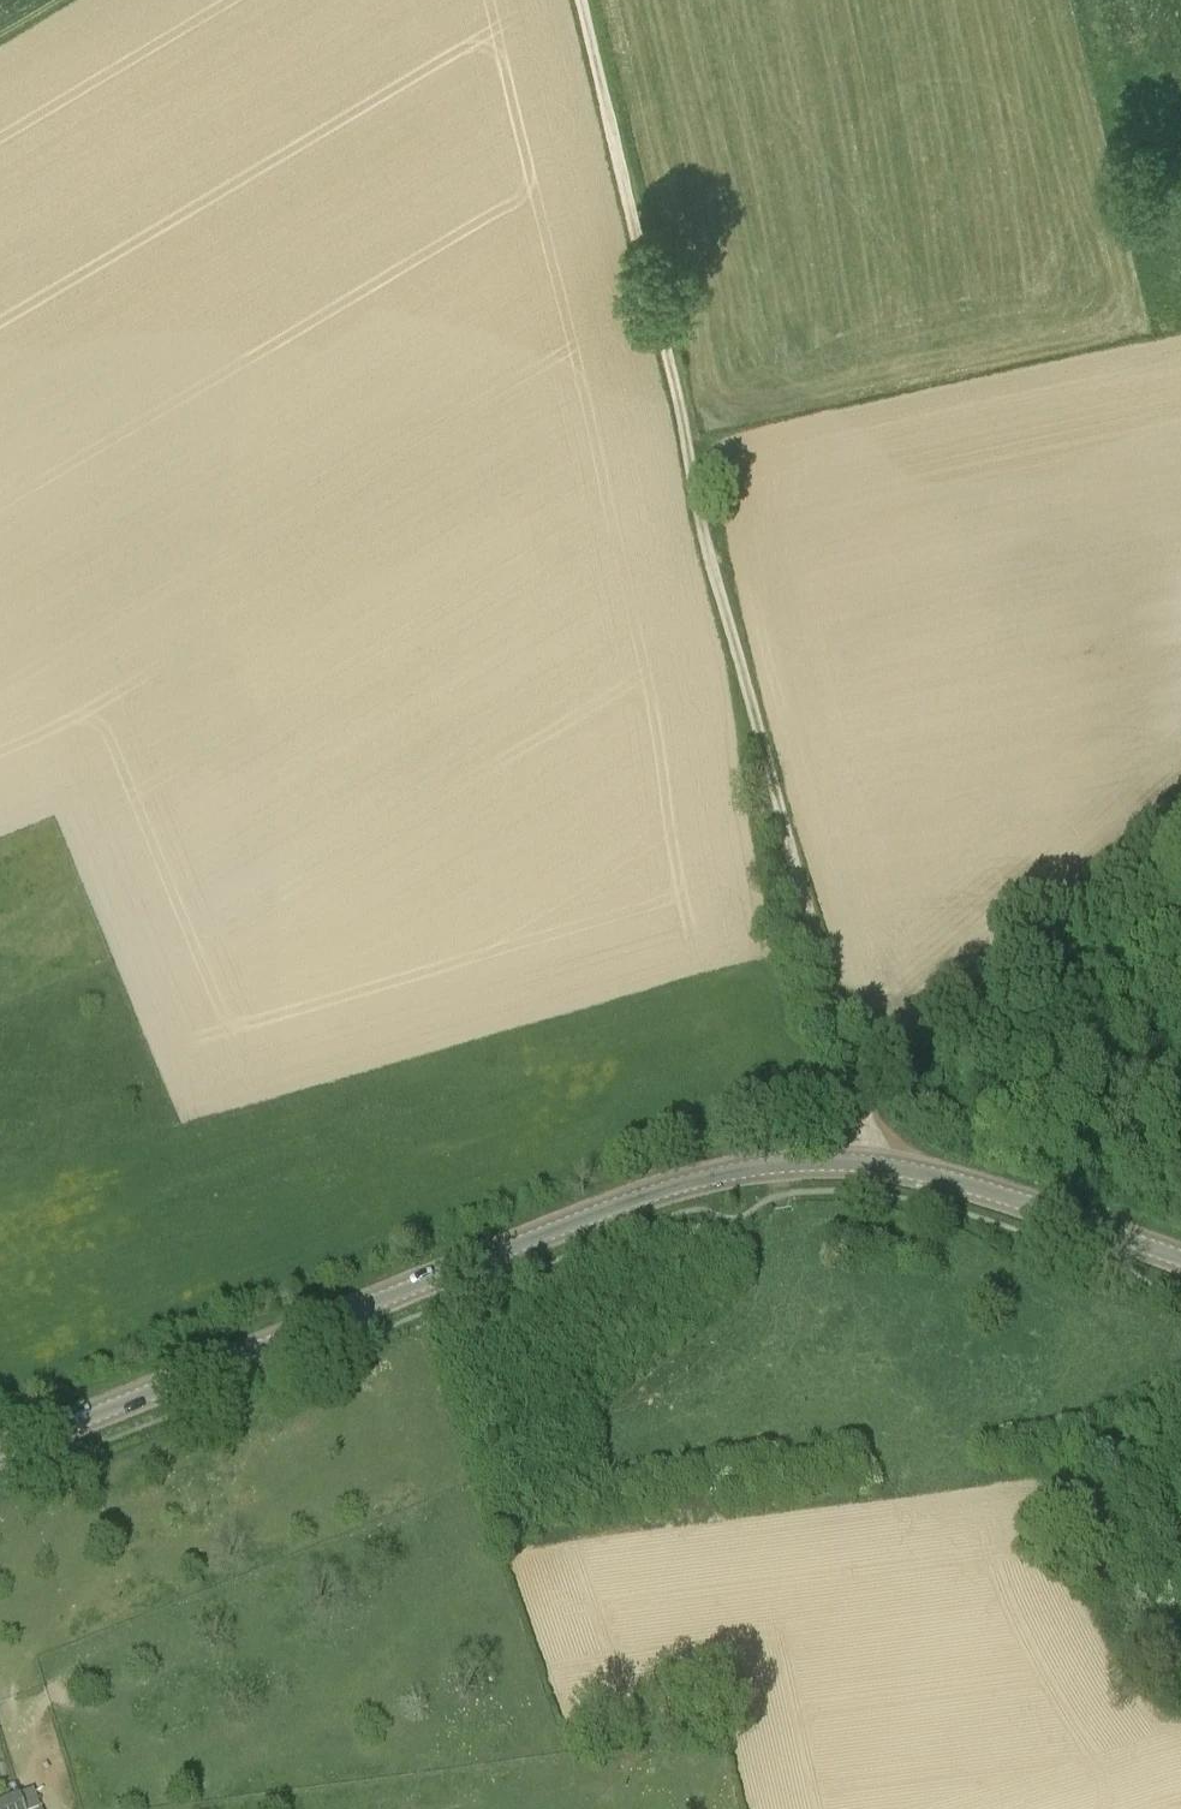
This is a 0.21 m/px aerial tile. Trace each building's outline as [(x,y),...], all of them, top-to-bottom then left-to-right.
[(19,1796),(0,1804),(0,1808),(24,1808),(19,1796)]
